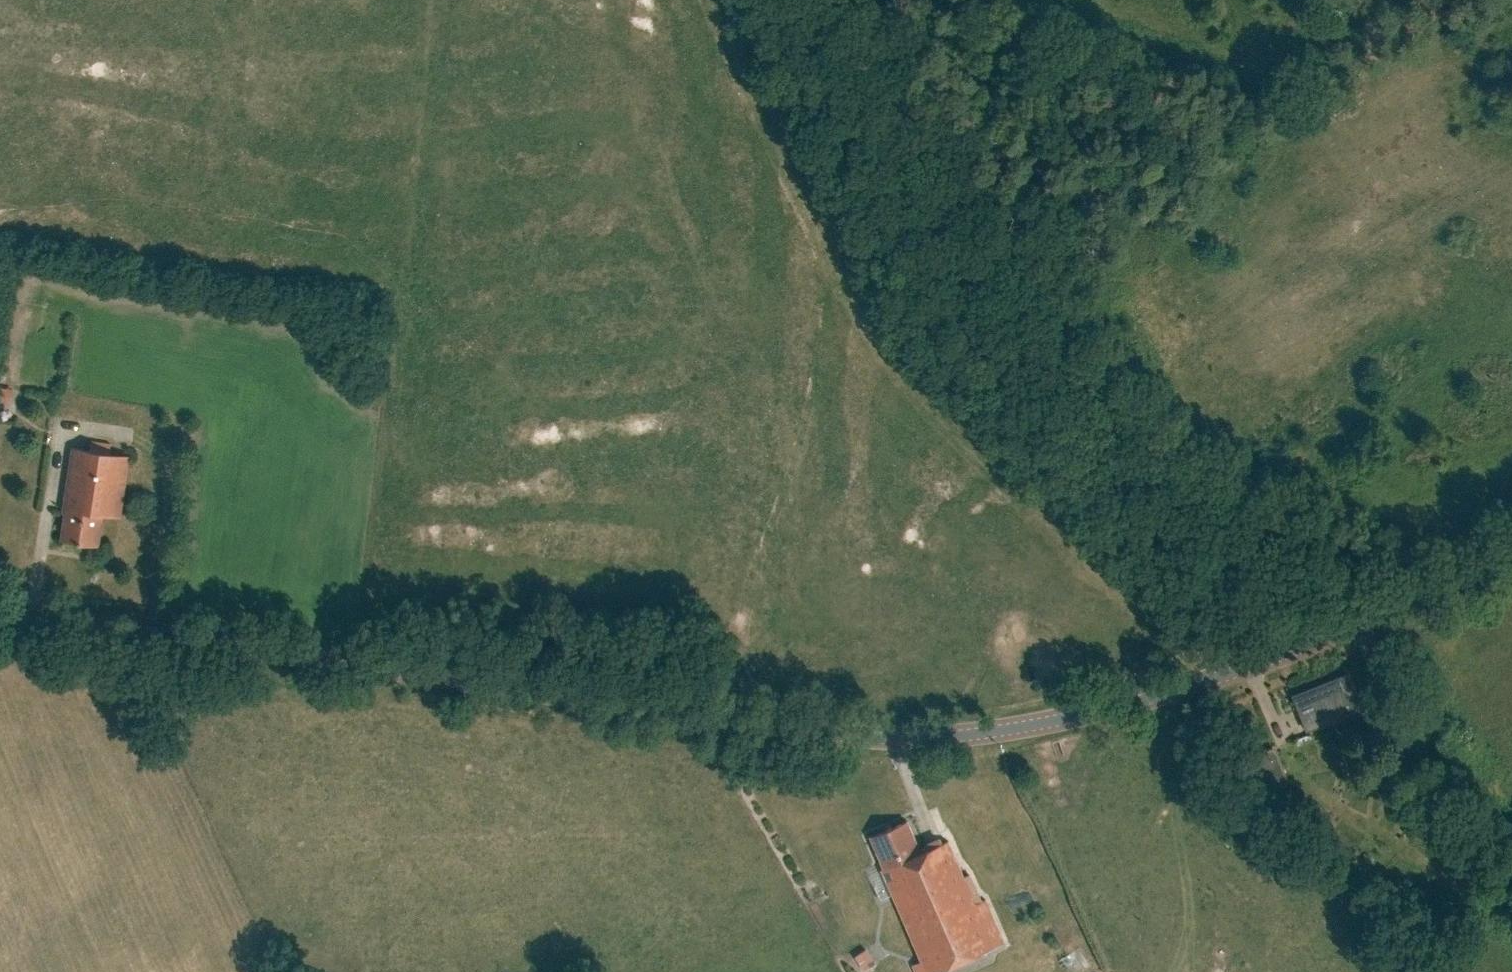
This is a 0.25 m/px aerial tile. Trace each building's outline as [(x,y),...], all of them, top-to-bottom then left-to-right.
[(7,404),(10,390),(0,388),(0,403),(7,404)] [(90,450),(73,447),(63,513),(66,513),(62,541),(99,546),(104,515),(121,517),(130,456),(110,453),(111,444),(92,441),(90,450)] [(1361,709),(1357,696),(1354,697),(1351,689),(1339,694),(1334,682),(1309,691),(1318,712),(1303,717),(1308,730),(1361,709)] [(882,869),(922,961),(913,965),(916,971),(937,971),(1004,943),(985,900),(975,904),(948,841),(921,853),(907,821),(871,837),(884,868),(882,869)] [(874,963),(863,948),(849,959),(859,971),(863,971),(874,963)]
